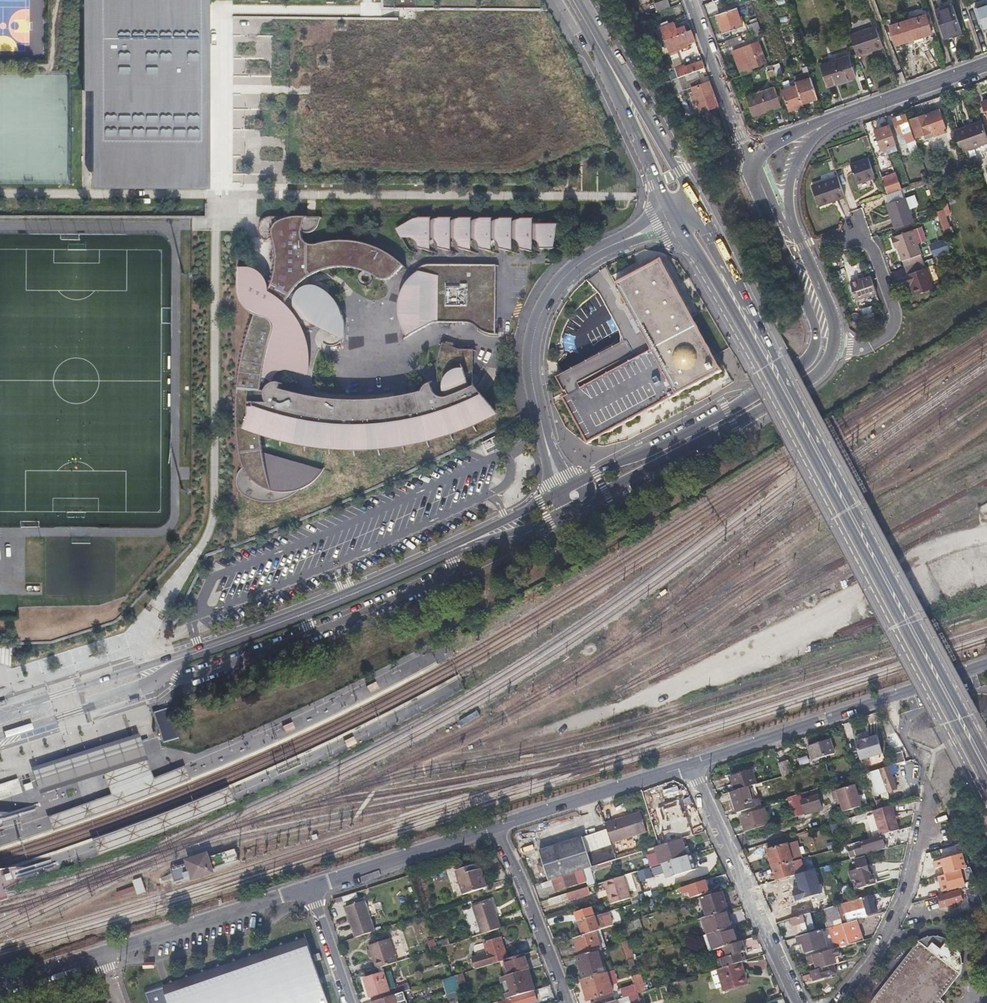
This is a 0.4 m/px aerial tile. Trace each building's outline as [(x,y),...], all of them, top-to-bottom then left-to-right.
[(81,87),(91,87),(90,179),(206,180),(208,0),(82,0),(81,87)] [(654,4),(657,12),(670,7),(667,0),(665,0),(654,4)] [(981,19),(984,30),(986,30),(986,4),(977,8),(981,19)] [(944,40),(954,36),(953,33),(960,30),(952,5),(935,11),(944,40)] [(715,15),(722,34),(741,27),(734,9),(715,15)] [(931,34),(925,16),(907,22),(913,40),(931,34)] [(746,26),(749,32),(759,29),(755,18),(748,21),(749,25),(746,26)] [(913,40),(907,22),(890,28),(896,46),(913,40)] [(663,40),(686,32),(684,27),(676,29),(673,23),(659,28),(663,40)] [(759,29),(749,32),(750,38),(761,34),(759,29)] [(857,59),(882,49),(875,29),(850,38),(857,59)] [(663,40),(667,51),(694,42),(690,31),(663,40)] [(726,41),(727,44),(728,47),(741,43),(738,36),(726,41)] [(750,70),(764,65),(756,43),(742,48),(750,70)] [(827,88),(854,79),(847,59),(820,68),(827,88)] [(677,79),(684,77),(705,70),(702,62),(674,71),(677,79)] [(773,69),(766,71),(770,83),(777,81),(773,69)] [(690,92),(684,77),(677,79),(683,95),(690,92)] [(794,84),(795,87),(801,105),(809,102),(816,99),(809,79),(794,84)] [(718,107),(709,82),(691,89),(700,114),(718,107)] [(801,105),(795,87),(781,92),(788,112),(802,107),(801,105)] [(753,116),(780,107),(774,89),(747,99),(753,116)] [(935,135),(941,133),(947,130),(940,110),(911,120),(918,136),(933,131),(935,135)] [(894,117),(897,125),(900,133),(905,131),(912,152),(920,149),(907,113),(894,117)] [(974,123),(960,128),(967,150),(986,143),(986,131),(984,122),(975,125),(974,123)] [(897,143),(894,134),(891,125),(876,129),(883,148),(897,143)] [(954,130),(962,152),(967,150),(960,128),(954,130)] [(869,158),(851,164),(858,183),(870,179),(869,176),(875,174),(869,158)] [(896,174),(883,179),(888,194),(901,189),(896,174)] [(847,199),(844,189),(840,179),(814,188),(821,209),(847,199)] [(916,222),(912,210),(907,197),(889,204),(897,229),(916,222)] [(954,232),(953,229),(952,227),(950,227),(944,210),(938,211),(946,234),(954,232)] [(289,498),(287,492),(289,492),(297,491),(304,489),(311,485),(317,480),(322,475),(323,472),(264,454),(262,426),(285,432),(308,437),(331,440),(354,441),(379,440),(403,437),(426,432),(449,426),(471,417),(493,407),(478,389),(474,383),(474,350),(460,349),(443,343),(440,353),(438,364),(438,372),(438,382),(444,401),(438,403),(432,383),(428,385),(425,387),(422,392),(391,399),(365,401),(334,400),(308,397),(281,390),(282,384),(276,383),(273,384),(271,384),(270,372),(271,357),(272,346),(277,327),(282,312),(289,318),(297,324),(299,324),(301,325),(307,328),(313,328),(315,328),(318,325),(344,339),(345,330),(345,320),(343,313),(339,305),(336,301),(331,296),(326,291),(317,287),(310,287),(308,287),(308,277),(309,277),(309,271),(327,264),(340,263),(354,264),(363,266),(380,273),(381,271),(383,271),(389,274),(391,274),(395,274),(397,273),(404,265),(393,257),(379,249),(365,243),(348,241),(342,240),(334,241),(316,245),(312,245),(308,244),(305,240),(303,238),(303,236),(304,233),(306,230),(307,229),(308,230),(308,231),(309,232),(311,232),(314,231),(316,229),(320,224),(321,217),(288,216),(266,217),(271,231),(273,238),(275,248),(277,259),(275,270),(279,271),(279,276),(275,276),(272,284),(269,284),(267,284),(265,285),(263,286),(261,288),(261,289),(257,287),(239,278),(239,290),(240,298),(247,310),(255,315),(248,338),(242,362),(244,362),(240,392),(240,421),(244,470),(243,471),(241,473),(239,476),(238,479),(238,482),(238,484),(239,487),(240,490),(242,493),(244,495),(246,496),(253,500),(261,502),(270,503),(278,502),(286,500),(289,498)] [(271,239),(273,238),(271,231),(266,217),(262,222),(259,227),(261,235),(262,238),(265,240),(268,241),(270,239),(271,239)] [(531,218),(419,218),(419,223),(413,223),(411,221),(397,230),(403,238),(419,238),(418,248),(429,251),(429,238),(438,238),(438,248),(450,251),(450,239),(459,239),(459,248),(470,251),(470,238),(480,238),(480,249),(490,251),(490,239),(500,239),(500,249),(511,251),(511,239),(521,239),(521,249),(531,251),(531,239),(541,239),(541,249),(552,249),(557,224),(531,224),(531,218)] [(897,247),(898,247),(899,246),(904,260),(923,254),(914,230),(893,237),(897,247)] [(932,254),(949,252),(947,241),(931,243),(932,254)] [(569,394),(592,439),(719,374),(716,369),(724,365),(669,258),(623,281),(620,274),(608,281),(617,297),(629,291),(658,348),(580,388),(573,391),(569,394)] [(309,271),(309,277),(321,271),(325,270),(335,268),(342,268),(351,268),(358,270),(382,280),(386,280),(389,279),(392,278),(397,273),(395,274),(391,274),(389,274),(383,271),(381,271),(380,273),(363,266),(354,264),(340,263),(327,264),(309,271)] [(486,333),(497,334),(497,265),(429,265),(427,265),(426,265),(421,268),(417,272),(414,277),(418,277),(418,282),(410,282),(410,293),(404,293),(404,295),(407,295),(405,297),(402,304),(400,312),(400,319),(402,327),(405,334),(407,338),(431,325),(432,320),(438,320),(438,323),(472,323),(475,325),(479,327),(483,331),(486,333)] [(912,284),(913,287),(915,293),(935,287),(928,267),(906,274),(909,281),(911,281),(912,284)] [(878,294),(875,285),(872,276),(851,283),(857,301),(878,294)] [(271,384),(273,384),(274,380),(276,375),(280,373),(284,371),(288,371),(309,375),(310,358),(309,342),(299,324),(297,324),(289,318),(282,312),(277,327),(272,346),(271,357),(270,372),(271,384)] [(566,373),(559,376),(568,392),(575,388),(566,373)] [(483,442),(486,449),(498,444),(495,437),(483,442)] [(287,492),(289,498),(298,494),(304,489),(297,491),(289,492),(287,492)] [(986,516),(986,502),(977,505),(982,518),(986,516)] [(171,708),(153,713),(162,743),(180,737),(171,708)] [(138,732),(31,766),(33,776),(39,793),(103,772),(146,758),(141,742),(140,739),(138,732)] [(353,737),(344,741),(347,747),(356,743),(353,737)] [(877,737),(855,743),(861,760),(882,754),(877,737)] [(809,745),(811,752),(813,759),(835,752),(830,738),(809,745)] [(902,752),(891,756),(893,764),(905,761),(902,752)] [(798,759),(800,766),(811,763),(808,755),(798,759)] [(153,778),(146,758),(103,772),(111,793),(153,778)] [(782,776),(791,773),(786,760),(778,763),(782,776)] [(111,793),(48,816),(53,830),(191,779),(186,765),(153,778),(111,793)] [(878,809),(888,806),(883,792),(894,788),(887,766),(868,772),(878,809)] [(736,790),(749,786),(757,783),(753,769),(731,776),(736,790)] [(878,809),(868,772),(828,784),(832,799),(853,793),(859,815),(872,811),(878,809)] [(0,783),(0,800),(23,792),(19,780),(18,777),(0,783)] [(756,806),(752,796),(749,786),(736,790),(730,792),(737,812),(756,806)] [(801,801),(803,808),(805,814),(822,809),(818,796),(801,801)] [(658,811),(668,844),(683,839),(685,838),(680,821),(677,814),(682,812),(679,804),(658,811)] [(892,805),(888,806),(878,809),(872,811),(877,837),(879,837),(898,831),(892,805)] [(768,825),(766,817),(764,810),(740,817),(744,832),(768,825)] [(604,824),(606,831),(611,845),(647,834),(639,813),(604,824)] [(606,831),(539,852),(548,882),(552,881),(572,874),(592,868),(587,853),(611,846),(611,845),(606,831)] [(883,850),(879,837),(877,837),(845,846),(849,860),(883,850)] [(662,864),(669,862),(689,855),(683,839),(668,844),(657,847),(662,864)] [(790,862),(796,861),(802,859),(796,841),(767,850),(772,868),(790,862)] [(837,849),(836,846),(835,843),(824,846),(826,852),(837,849)] [(616,860),(611,846),(587,853),(592,868),(616,860)] [(689,855),(669,862),(674,876),(698,869),(693,854),(689,855)] [(942,859),(947,873),(954,871),(969,866),(966,859),(962,860),(960,854),(942,859)] [(856,880),(870,876),(865,858),(854,861),(857,869),(849,872),(851,881),(856,880)] [(790,862),(772,868),(776,881),(794,875),(790,862)] [(966,885),(964,881),(963,878),(968,876),(967,872),(971,871),(969,866),(954,871),(947,873),(941,875),(946,890),(952,888),(952,889),(959,887),(966,885)] [(639,882),(653,878),(650,867),(636,871),(639,882)] [(486,890),(483,881),(480,872),(476,874),(470,876),(468,870),(456,874),(463,898),(486,890)] [(966,885),(959,887),(959,890),(977,885),(971,871),(967,872),(968,876),(963,878),(964,881),(966,885)] [(572,874),(552,881),(556,893),(576,886),(572,874)] [(873,875),(871,875),(870,876),(856,880),(858,889),(875,884),(873,875)] [(623,876),(605,882),(609,895),(608,895),(610,904),(630,898),(623,876)] [(780,883),(785,900),(795,897),(792,889),(798,887),(796,878),(780,883)] [(682,897),(685,895),(689,894),(689,897),(706,891),(703,881),(679,889),(682,897)] [(937,896),(938,901),(940,906),(947,904),(948,907),(952,906),(951,903),(963,900),(959,890),(937,896)] [(702,897),(708,916),(727,910),(721,891),(702,897)] [(545,901),(546,904),(548,907),(561,903),(559,896),(545,901)] [(838,906),(843,924),(847,923),(844,913),(864,908),(866,915),(875,913),(871,896),(838,906)] [(804,913),(828,908),(826,901),(802,906),(804,913)] [(374,933),(369,918),(364,902),(345,909),(355,939),(374,933)] [(500,930),(496,917),(492,903),(472,910),(481,936),(500,930)] [(828,928),(843,924),(838,906),(823,909),(828,928)] [(582,937),(594,933),(600,931),(592,907),(574,913),(582,937)] [(710,934),(734,926),(729,910),(727,910),(708,916),(704,917),(710,934)] [(795,934),(803,932),(811,930),(810,927),(813,926),(809,913),(790,919),(795,934)] [(829,933),(834,949),(838,948),(863,942),(858,926),(863,925),(862,919),(847,923),(843,924),(828,928),(829,933)] [(722,947),(740,942),(735,926),(734,926),(710,934),(703,936),(709,952),(713,950),(718,949),(722,947)] [(800,945),(801,944),(802,944),(805,954),(826,948),(821,930),(798,937),(800,945)] [(944,1000),(940,997),(959,973),(962,969),(963,967),(965,963),(965,960),(965,957),(965,953),(964,948),(962,945),(960,942),(957,938),(954,935),(950,933),(943,931),(940,930),(935,930),(933,931),(932,931),(927,932),(922,935),(920,937),(918,939),(917,940),(869,1002),(942,1002),(944,1000)] [(295,933),(140,988),(145,1002),(319,1002),(295,933)] [(579,957),(597,951),(600,950),(594,933),(582,937),(573,939),(579,957)] [(502,962),(504,961),(498,940),(482,945),(486,956),(469,961),(473,971),(502,962)] [(369,947),(372,958),(376,970),(396,963),(389,941),(369,947)] [(622,944),(627,960),(635,958),(629,942),(622,944)] [(741,942),(740,942),(722,947),(723,952),(725,951),(727,958),(717,961),(720,969),(721,969),(739,963),(742,962),(740,955),(744,954),(741,942)] [(838,948),(834,949),(806,957),(809,964),(815,963),(817,969),(833,965),(838,964),(836,957),(840,956),(838,948)] [(721,958),(718,949),(713,950),(716,959),(721,958)] [(604,974),(597,951),(579,957),(577,957),(584,980),(604,974)] [(522,955),(504,961),(502,962),(507,976),(526,971),(527,970),(522,955)] [(743,975),(748,974),(744,961),(742,962),(739,963),(743,975)] [(743,975),(739,963),(721,969),(726,986),(726,989),(750,982),(748,974),(743,975)] [(833,965),(817,969),(810,971),(813,981),(835,974),(833,965)] [(719,988),(726,986),(721,969),(720,969),(714,971),(719,988)] [(533,992),(526,971),(507,976),(500,979),(506,1000),(533,992)] [(390,973),(384,974),(390,990),(396,988),(390,973)] [(402,994),(410,991),(408,984),(396,988),(390,990),(384,974),(365,980),(373,1002),(402,994)] [(605,974),(604,974),(584,980),(580,982),(587,1001),(611,993),(605,974)] [(453,993),(455,993),(459,991),(454,977),(449,979),(453,993)] [(671,984),(673,990),(682,988),(680,981),(671,984)] [(548,987),(543,988),(539,990),(541,997),(550,994),(548,987)] [(533,992),(506,1000),(497,1002),(535,1002),(536,1002),(533,992)] [(455,993),(453,993),(450,994),(453,1002),(458,1002),(455,993)] [(406,1002),(402,994),(373,1002),(402,1002),(406,1002)]
